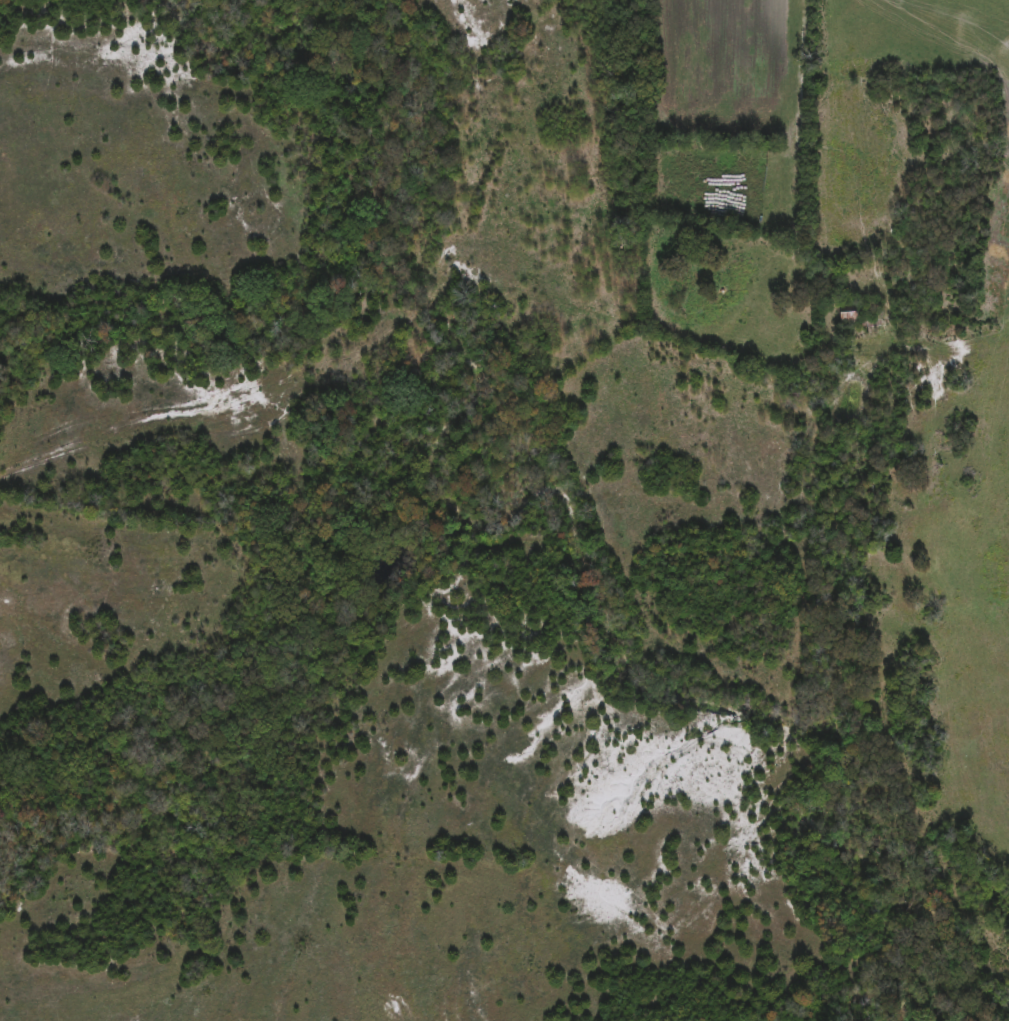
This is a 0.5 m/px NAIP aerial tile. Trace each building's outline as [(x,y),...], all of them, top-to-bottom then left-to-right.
[(866,303),(866,311),(876,311),(876,329),(838,329),(838,303),(866,303)]
